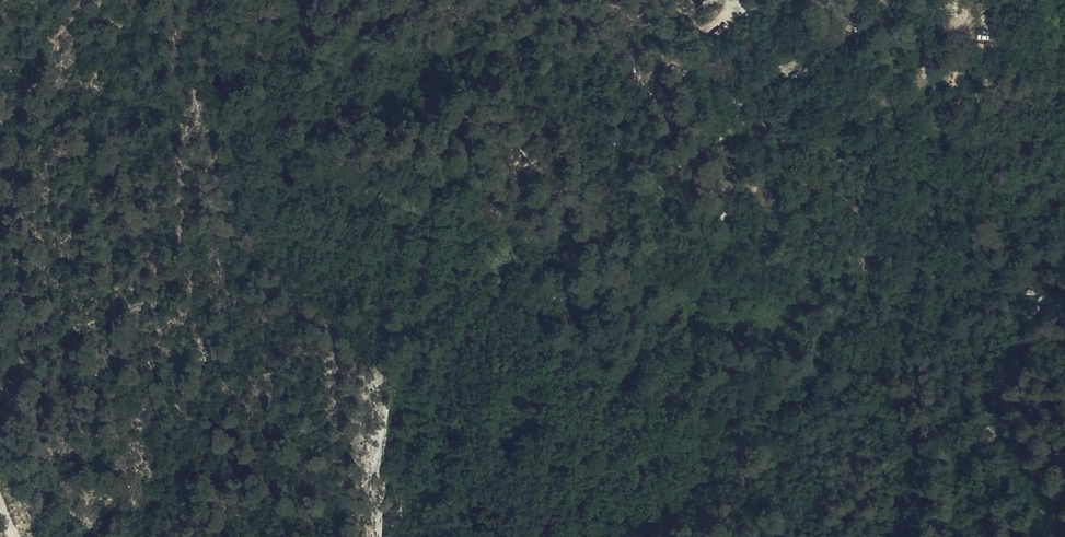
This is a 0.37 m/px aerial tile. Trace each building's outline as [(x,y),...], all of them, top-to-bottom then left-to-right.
[(785,168),(773,175),(779,187),(791,180),(785,168)]
